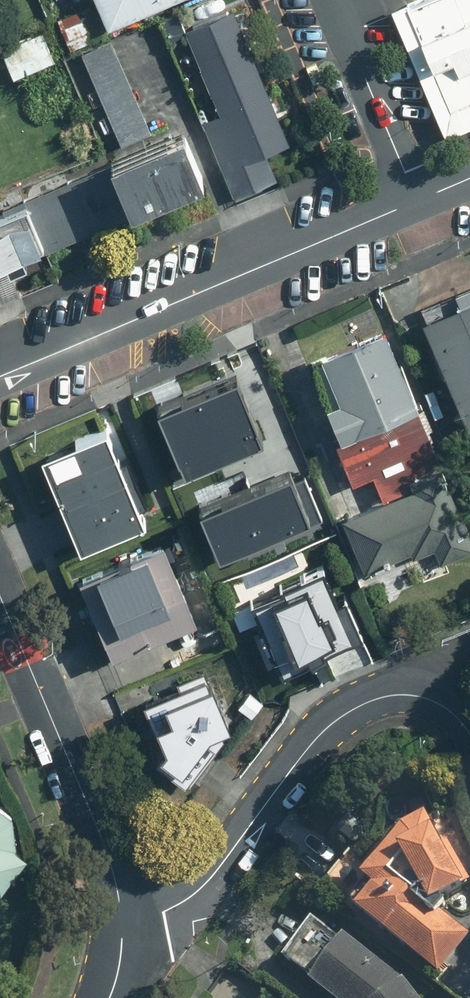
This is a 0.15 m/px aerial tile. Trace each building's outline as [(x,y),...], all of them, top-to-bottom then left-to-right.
[(108,25),(171,0),(98,0),(108,25)] [(469,98),(469,0),(410,0),(409,0),(453,105),(469,98)] [(291,137),(235,3),(184,22),(220,107),(203,116),(235,191),(278,171),(267,147),(291,137)] [(26,35),(2,47),(15,73),(39,62),(26,35)] [(151,130),(111,37),(84,49),(125,141),(151,130)] [(47,245),(212,173),(188,120),(27,192),(45,239),(47,245)] [(7,254),(11,263),(27,255),(24,246),(45,239),(27,192),(4,202),(6,206),(0,209),(0,258),(7,254)] [(426,312),(469,417),(469,294),(426,312)] [(382,324),(305,356),(357,479),(433,447),(382,324)] [(152,401),(180,468),(260,433),(232,367),(152,401)] [(112,417),(41,445),(79,540),(149,512),(142,494),(112,417)] [(195,504),(215,550),(313,508),(293,463),(195,504)] [(450,472),(344,516),(366,569),(441,538),(446,550),(469,540),(469,519),(450,472)] [(202,615),(171,538),(85,573),(117,649),(202,615)] [(289,572),(276,577),(253,588),(287,663),(311,653),(321,676),(372,652),(363,632),(369,630),(349,588),(340,592),(323,556),(308,563),(306,564),(295,569),(289,572)] [(163,737),(158,750),(191,775),(222,734),(217,731),(225,721),(223,714),(229,712),(213,673),(208,675),(204,666),(144,691),(163,737)] [(0,800),(0,880),(2,881),(31,852),(19,812),(0,800)] [(430,815),(404,825),(404,833),(369,877),(383,888),(365,909),(443,973),(469,941),(469,935),(396,874),(413,852),(436,898),(464,885),(430,815)] [(409,981),(351,938),(317,983),(338,997),(422,997),(409,981)]
